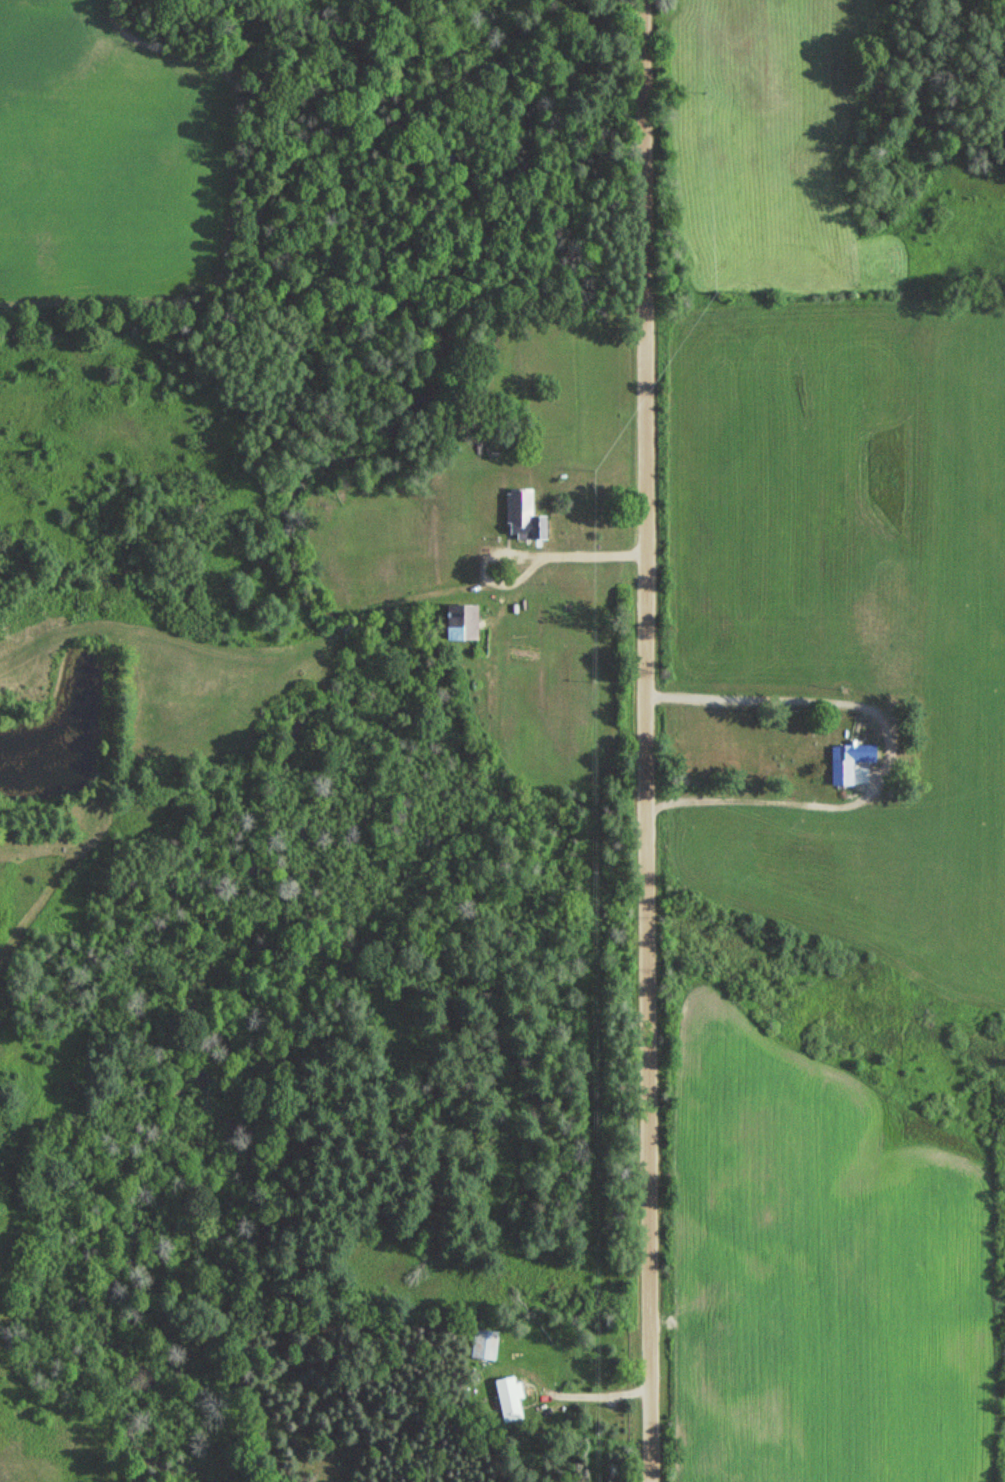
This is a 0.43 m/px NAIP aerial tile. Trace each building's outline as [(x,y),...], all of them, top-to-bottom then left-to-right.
[(504,490),(504,541),(543,541),(543,517),(531,517),(531,490),(504,490)] [(441,606),(441,641),(469,641),(470,658),(488,658),(487,627),(473,628),(472,606),(441,606)] [(877,763),(877,744),(830,744),(830,763),(877,763)] [(473,1360),(499,1359),(498,1330),(472,1331),(473,1360)] [(494,1380),(505,1423),(524,1418),(513,1375),(494,1380)]
